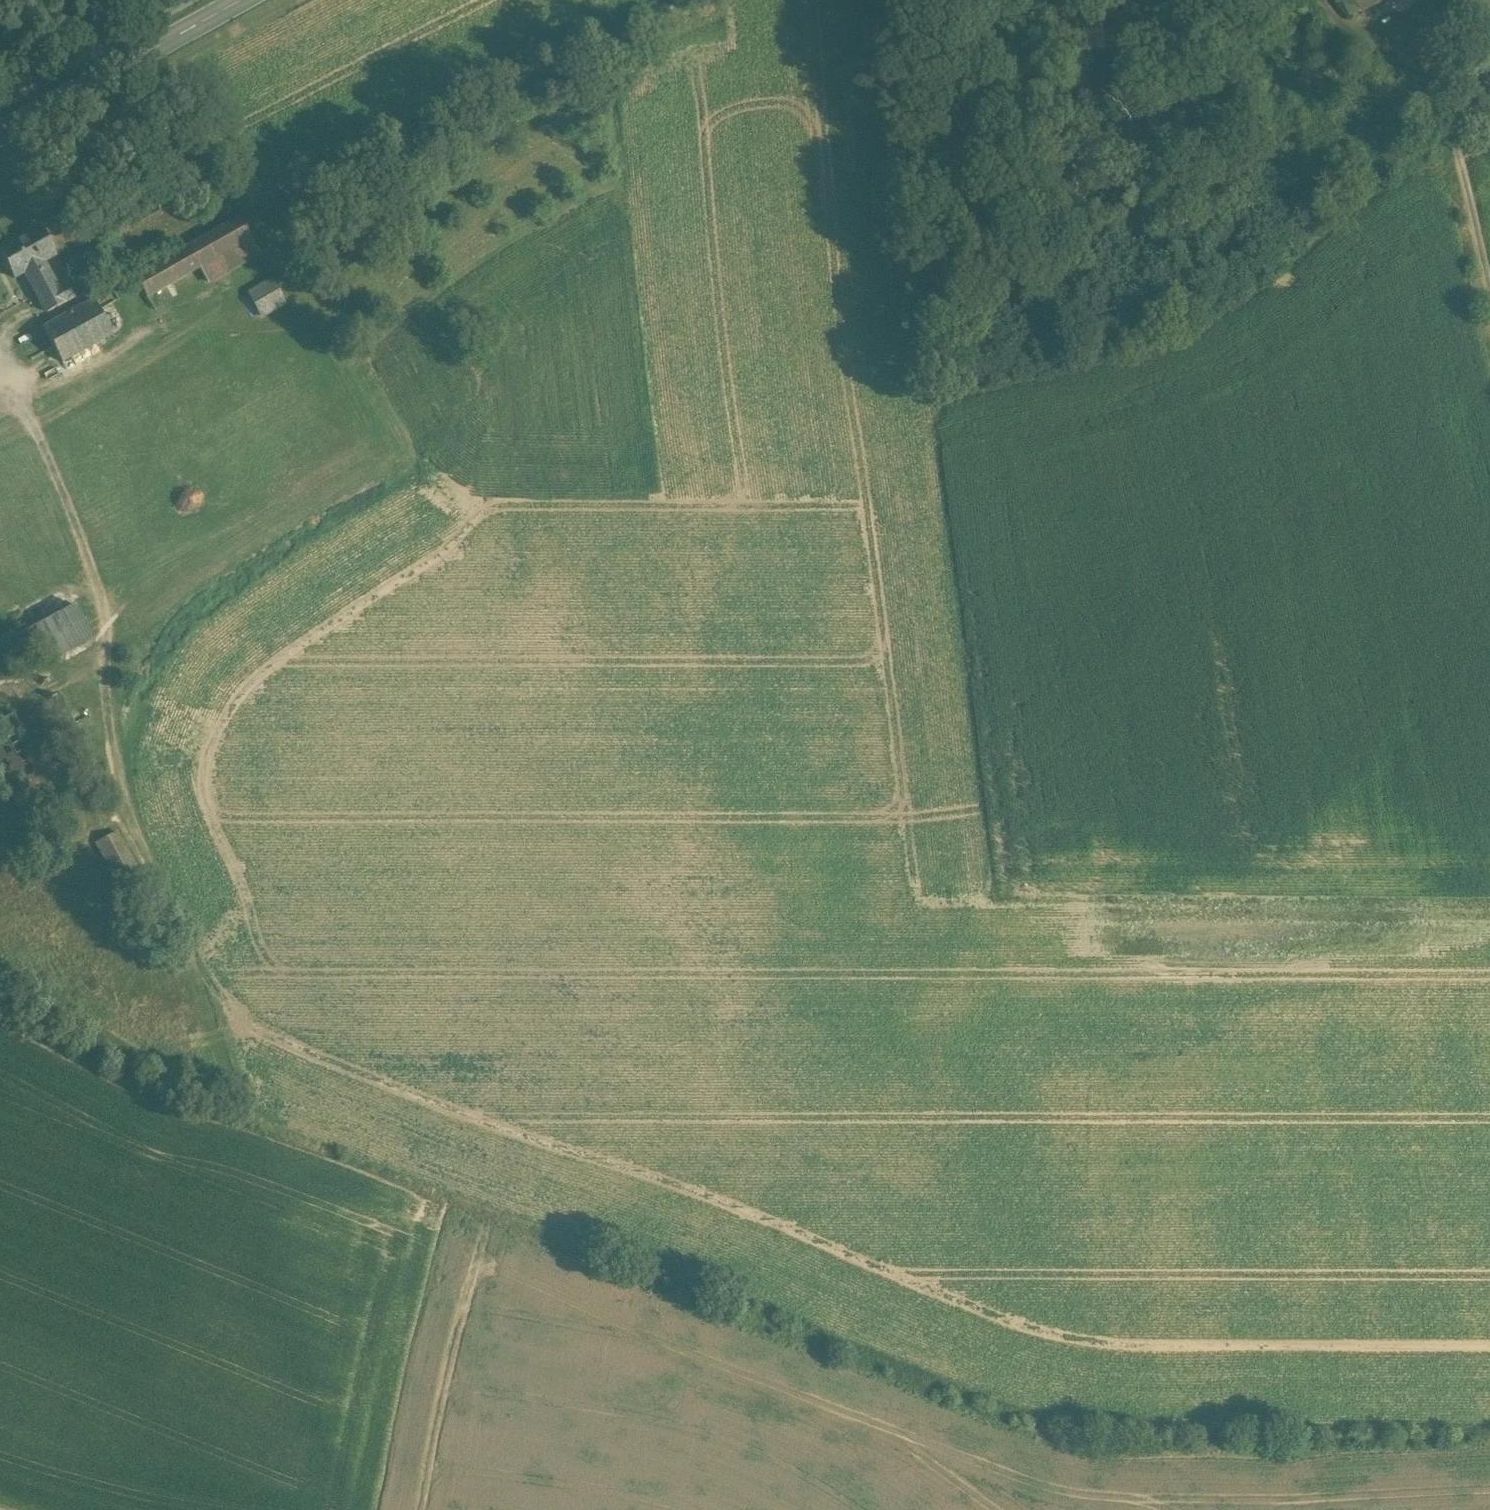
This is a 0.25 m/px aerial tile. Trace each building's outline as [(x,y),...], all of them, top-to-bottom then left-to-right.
[(1362,10),(1380,0),(1356,0),(1362,10)] [(240,218),(189,246),(201,267),(200,268),(207,282),(259,252),(240,218)] [(0,249),(0,252),(14,279),(26,272),(43,262),(57,255),(41,225),(40,226),(0,249)] [(189,246),(135,277),(147,297),(200,268),(201,267),(189,246)] [(58,290),(43,262),(26,272),(41,299),(58,290)] [(285,302),(272,279),(248,292),(261,316),(285,302)] [(58,290),(41,299),(48,312),(75,298),(67,285),(58,290)] [(94,299),(43,327),(63,362),(113,334),(94,299)] [(76,604),(36,627),(53,659),(93,637),(94,636),(76,604)] [(79,832),(73,821),(68,823),(74,834),(79,832)] [(115,832),(94,844),(114,878),(135,866),(115,832)]
